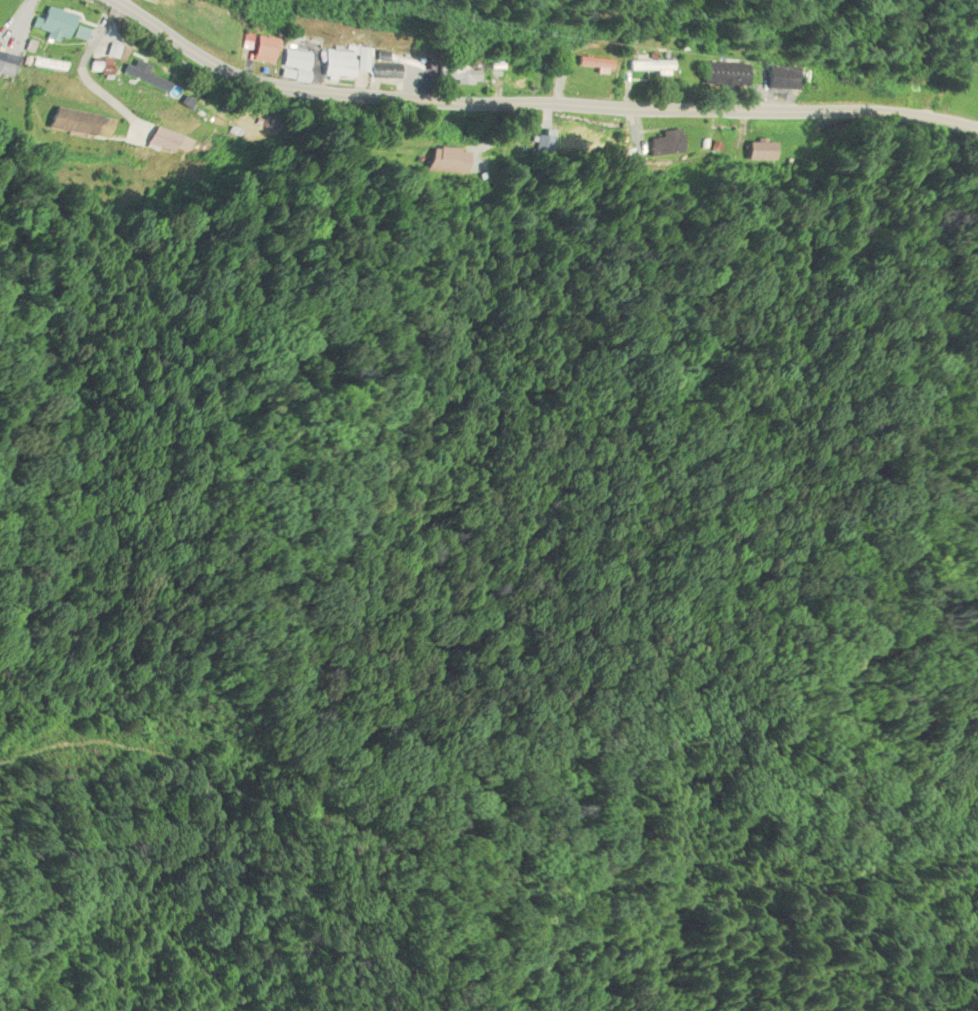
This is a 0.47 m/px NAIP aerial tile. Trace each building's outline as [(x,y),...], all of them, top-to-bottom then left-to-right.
[(71,40),(70,12),(42,13),(43,31),(48,31),(48,41),(71,40)] [(250,62),(276,62),(276,39),(250,39),(250,62)] [(0,50),(0,71),(18,76),(23,56),(0,50)] [(593,69),(600,72),(603,62),(577,52),(569,75),(588,82),(593,69)] [(351,53),(323,53),(323,79),(351,79),(351,53)] [(71,65),(34,58),(32,66),(69,73),(71,65)] [(109,73),(109,59),(101,59),(101,73),(109,73)] [(161,93),(165,85),(142,74),(144,68),(127,60),(120,74),(161,93)] [(368,81),(395,81),(395,63),(368,63),(368,81)] [(743,64),(699,64),(698,88),(743,88),(743,64)] [(437,66),(437,85),(475,85),(475,66),(437,66)] [(764,90),(795,90),(795,68),(764,68),(764,90)] [(96,113),(55,111),(54,132),(94,134),(96,113)] [(427,175),(461,175),(461,149),(427,149),(427,175)]
